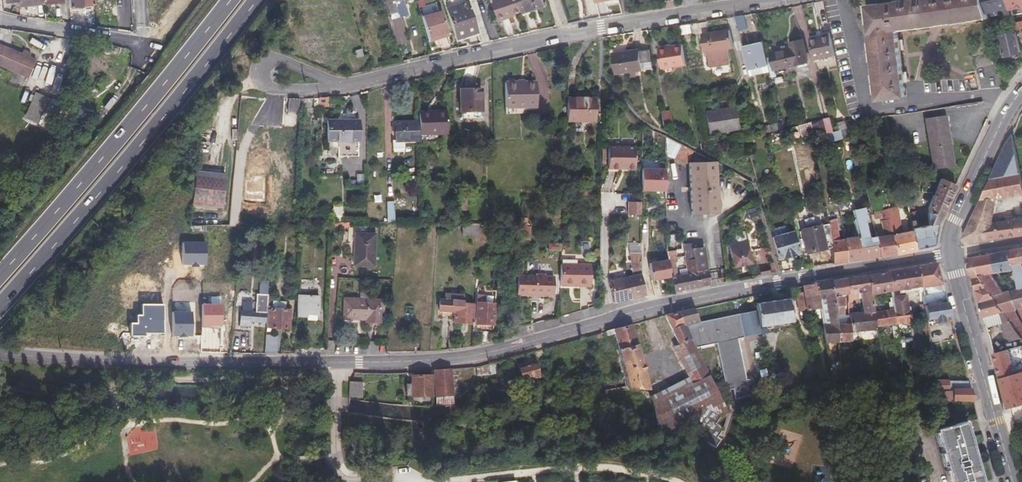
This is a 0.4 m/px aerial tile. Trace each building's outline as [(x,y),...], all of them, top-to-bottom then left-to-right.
[(389,17),(399,13),(395,0),(393,0),(385,2),(389,17)] [(523,11),(519,0),(495,0),(494,0),(501,22),(509,19),(508,16),(516,14),(523,11)] [(523,12),(545,5),(543,0),(519,0),(523,11),(523,12)] [(985,0),(907,0),(869,6),(882,98),(908,94),(898,27),(988,14),(985,0)] [(1012,8),(1021,6),(1021,0),(1010,0),(1012,8)] [(455,38),(477,31),(468,3),(446,10),(455,38)] [(422,18),(429,42),(437,40),(436,37),(448,33),(441,12),(422,18)] [(749,29),(746,14),(737,15),(741,31),(749,29)] [(726,50),(732,49),(727,29),(700,34),(703,58),(706,58),(709,67),(719,66),(729,65),(726,50)] [(1020,70),(1021,68),(1021,50),(1019,36),(1017,31),(1002,36),(1006,55),(1016,53),(1020,70)] [(837,55),(832,33),(811,38),(816,59),(837,55)] [(745,46),(752,76),(771,71),(764,41),(745,46)] [(774,54),(777,68),(808,61),(803,41),(792,43),(793,49),(774,54)] [(37,60),(31,57),(33,53),(26,50),(24,54),(0,44),(0,66),(28,78),(27,80),(32,82),(39,65),(36,64),(37,60)] [(664,67),(687,64),(684,44),(661,48),(664,67)] [(648,50),(640,51),(642,64),(650,63),(648,50)] [(977,68),(1000,62),(997,50),(974,56),(977,68)] [(615,67),(616,73),(636,71),(643,69),(642,64),(640,51),(626,53),(626,51),(613,53),(615,67)] [(537,79),(506,79),(507,104),(527,104),(537,104),(537,79)] [(460,89),(460,111),(481,111),(481,88),(460,89)] [(328,97),(320,97),(320,106),(328,106),(328,97)] [(28,120),(41,124),(48,103),(36,98),(28,120)] [(298,114),(299,99),(288,100),(288,114),(298,114)] [(595,101),(569,100),(568,123),(595,123),(595,101)] [(707,113),(710,135),(739,131),(736,110),(719,112),(718,111),(707,113)] [(240,111),(238,126),(253,128),(255,113),(240,111)] [(662,113),(663,126),(672,125),(671,111),(662,113)] [(447,114),(420,115),(420,125),(421,137),(448,136),(447,114)] [(925,120),(931,169),(952,167),(946,117),(925,120)] [(824,119),(823,119),(825,134),(833,132),(830,118),(824,119)] [(812,122),(799,126),(801,136),(813,135),(812,122)] [(421,137),(420,125),(397,126),(397,143),(421,143),(421,137)] [(343,164),(360,163),(360,126),(329,126),(329,152),(343,152),(343,164)] [(833,132),(825,134),(826,140),(839,138),(838,130),(833,132)] [(1016,154),(1013,135),(1012,136),(1007,145),(991,179),(1021,172),(1016,154)] [(666,137),(665,137),(665,153),(668,154),(675,157),(681,145),(666,137)] [(692,150),(681,145),(675,157),(675,158),(686,164),(692,150)] [(610,147),(610,169),(637,169),(636,147),(610,147)] [(691,216),(706,215),(714,215),(718,215),(716,162),(689,163),(691,216)] [(641,167),(640,189),(665,189),(665,167),(641,167)] [(991,179),(981,200),(998,199),(1021,194),(1021,176),(1021,175),(1021,172),(991,179)] [(193,205),(222,208),(225,179),(196,176),(193,205)] [(911,230),(915,250),(934,246),(937,223),(955,186),(946,182),(939,179),(928,208),(929,224),(918,227),(914,211),(912,212),(907,191),(902,190),(911,230)] [(875,237),(879,257),(896,254),(886,208),(882,193),(879,194),(882,209),(876,211),(877,217),(880,217),(884,235),(875,237)] [(998,199),(981,200),(977,210),(996,209),(998,199)] [(629,215),(640,215),(640,203),(629,203),(629,215)] [(886,208),(896,254),(915,250),(911,230),(901,232),(897,213),(899,212),(898,209),(896,209),(895,206),(886,208)] [(858,238),(863,260),(879,257),(875,237),(867,239),(864,222),(866,220),(863,208),(852,211),(851,208),(848,209),(849,215),(851,220),(853,219),(855,226),(858,238)] [(996,209),(977,210),(964,238),(966,241),(967,243),(989,239),(988,224),(993,222),(996,209)] [(989,239),(991,239),(1011,236),(1021,234),(1021,216),(1015,217),(1014,214),(1008,215),(1009,218),(993,222),(988,224),(989,239)] [(707,228),(715,228),(714,215),(706,215),(707,228)] [(840,218),(842,230),(855,226),(853,219),(851,220),(849,215),(840,218)] [(830,247),(832,263),(833,265),(847,262),(843,240),(838,240),(835,220),(826,221),(827,224),(830,247)] [(462,235),(478,236),(479,223),(463,222),(462,235)] [(807,253),(830,247),(827,224),(801,231),(807,253)] [(530,226),(521,225),(521,239),(529,239),(530,226)] [(783,226),(769,230),(771,239),(786,235),(783,226)] [(736,241),(746,239),(744,232),(734,235),(736,241)] [(786,235),(771,239),(777,260),(799,254),(793,233),(786,235)] [(355,235),(353,266),(374,267),(375,236),(355,235)] [(691,249),(699,248),(698,236),(683,237),(684,251),(684,252),(691,251),(691,249)] [(843,240),(847,262),(863,260),(858,238),(843,240)] [(728,244),(732,267),(751,264),(747,241),(728,244)] [(692,256),(699,288),(709,286),(704,248),(699,248),(691,249),(691,251),(684,252),(685,258),(692,256)] [(1010,250),(1013,264),(1021,263),(1021,248),(1010,250)] [(667,261),(668,267),(676,266),(678,264),(677,259),(676,250),(670,251),(665,251),(667,261)] [(999,272),(1018,269),(1019,274),(1021,274),(1021,263),(1013,264),(1010,250),(995,253),(999,272)] [(639,264),(640,253),(628,253),(628,276),(608,281),(612,301),(612,302),(645,296),(645,293),(640,271),(639,264)] [(1015,327),(1021,337),(1021,322),(1015,308),(1018,307),(1011,290),(1004,292),(990,273),(999,272),(995,253),(975,256),(981,275),(989,288),(1015,327)] [(671,278),(674,293),(699,288),(692,256),(685,258),(688,274),(677,276),(670,277),(671,278)] [(968,258),(978,292),(989,288),(981,275),(975,256),(968,258)] [(668,267),(667,261),(648,261),(648,269),(651,281),(669,277),(668,267)] [(924,305),(946,302),(936,263),(918,266),(921,286),(923,300),(924,305)] [(560,264),(559,285),(589,286),(590,265),(560,264)] [(669,277),(670,277),(677,276),(676,266),(668,267),(669,277)] [(921,286),(918,266),(889,271),(889,272),(892,292),(921,286)] [(892,292),(889,272),(868,276),(871,296),(892,292)] [(865,329),(876,327),(873,313),(871,296),(868,276),(868,274),(845,278),(846,279),(848,296),(849,304),(858,303),(858,293),(860,293),(863,311),(849,313),(850,324),(850,331),(865,329)] [(518,277),(517,293),(524,293),(553,295),(553,279),(543,279),(543,275),(536,275),(536,278),(518,277)] [(848,296),(846,279),(831,282),(836,325),(845,324),(843,296),(848,296)] [(836,325),(831,282),(830,280),(816,282),(816,284),(819,301),(825,300),(829,326),(823,327),(826,343),(838,342),(836,325)] [(819,301),(816,284),(803,286),(807,311),(820,308),(819,301)] [(1018,307),(1021,307),(1021,287),(1020,288),(1011,290),(1018,307)] [(980,299),(985,317),(1000,313),(1003,323),(1005,323),(1007,331),(1015,327),(989,288),(978,292),(980,299)] [(780,299),(778,290),(761,294),(762,303),(755,304),(756,310),(725,317),(700,323),(686,329),(690,339),(695,349),(714,345),(724,391),(729,390),(731,400),(754,395),(741,338),(761,334),(760,328),(794,321),(795,320),(797,320),(796,313),(793,300),(790,301),(790,298),(780,299)] [(264,314),(264,322),(267,323),(267,311),(268,296),(258,295),(256,313),(264,314)] [(905,296),(892,298),(893,304),(896,323),(911,321),(909,307),(907,307),(905,296)] [(344,299),(342,319),(364,320),(364,322),(379,323),(380,301),(344,299)] [(454,322),(473,323),(474,305),(464,304),(464,302),(439,300),(439,311),(455,312),(455,317),(454,322)] [(943,317),(950,316),(946,302),(924,305),(926,319),(934,318),(935,324),(943,322),(943,317)] [(297,303),(296,323),(317,325),(318,304),(297,303)] [(476,323),(495,325),(496,304),(477,303),(476,323)] [(876,327),(891,324),(893,339),(898,338),(896,323),(893,304),(889,304),(889,310),(873,313),(876,327)] [(140,316),(139,324),(132,324),(132,335),(146,335),(147,333),(165,333),(165,306),(145,305),(145,316),(140,316)] [(267,323),(266,328),(289,329),(290,310),(271,309),(271,311),(267,311),(267,323)] [(700,323),(694,309),(665,315),(678,345),(690,339),(686,329),(700,323)] [(256,313),(240,312),(240,327),(248,327),(248,322),(264,322),(264,314),(256,313)] [(649,389),(632,324),(606,331),(607,335),(616,334),(629,388),(649,389)] [(843,342),(851,341),(850,331),(850,324),(845,324),(836,325),(838,342),(843,342)] [(266,335),(265,354),(275,354),(278,354),(280,336),(266,335)] [(656,428),(690,433),(691,432),(706,405),(722,414),(727,412),(695,349),(690,339),(678,345),(674,347),(692,384),(654,404),(656,428)] [(994,353),(1010,408),(1021,404),(1021,346),(994,353)] [(525,362),(518,364),(523,380),(539,376),(534,360),(531,360),(530,357),(524,359),(525,362)] [(897,378),(903,378),(901,362),(894,363),(897,378)] [(456,395),(453,368),(434,370),(438,396),(456,395)] [(830,374),(831,381),(841,379),(842,379),(841,373),(830,374)] [(434,395),(432,375),(412,377),(414,397),(434,395)] [(553,389),(551,380),(545,381),(547,390),(553,389)] [(935,380),(937,390),(950,390),(948,380),(935,380)] [(361,397),(362,381),(349,381),(348,397),(361,397)] [(953,390),(953,400),(973,400),(969,385),(959,385),(959,389),(953,390)] [(893,389),(890,395),(897,399),(900,392),(893,389)] [(937,390),(938,400),(953,400),(953,390),(950,390),(937,390)] [(605,411),(602,391),(591,393),(594,413),(605,411)] [(457,402),(456,395),(438,396),(439,403),(457,402)] [(720,436),(723,429),(716,423),(718,420),(720,417),(722,414),(706,405),(691,432),(717,447),(723,437),(720,436)] [(933,429),(947,481),(981,481),(966,421),(933,429)] [(410,458),(407,465),(419,472),(423,465),(410,458)]
